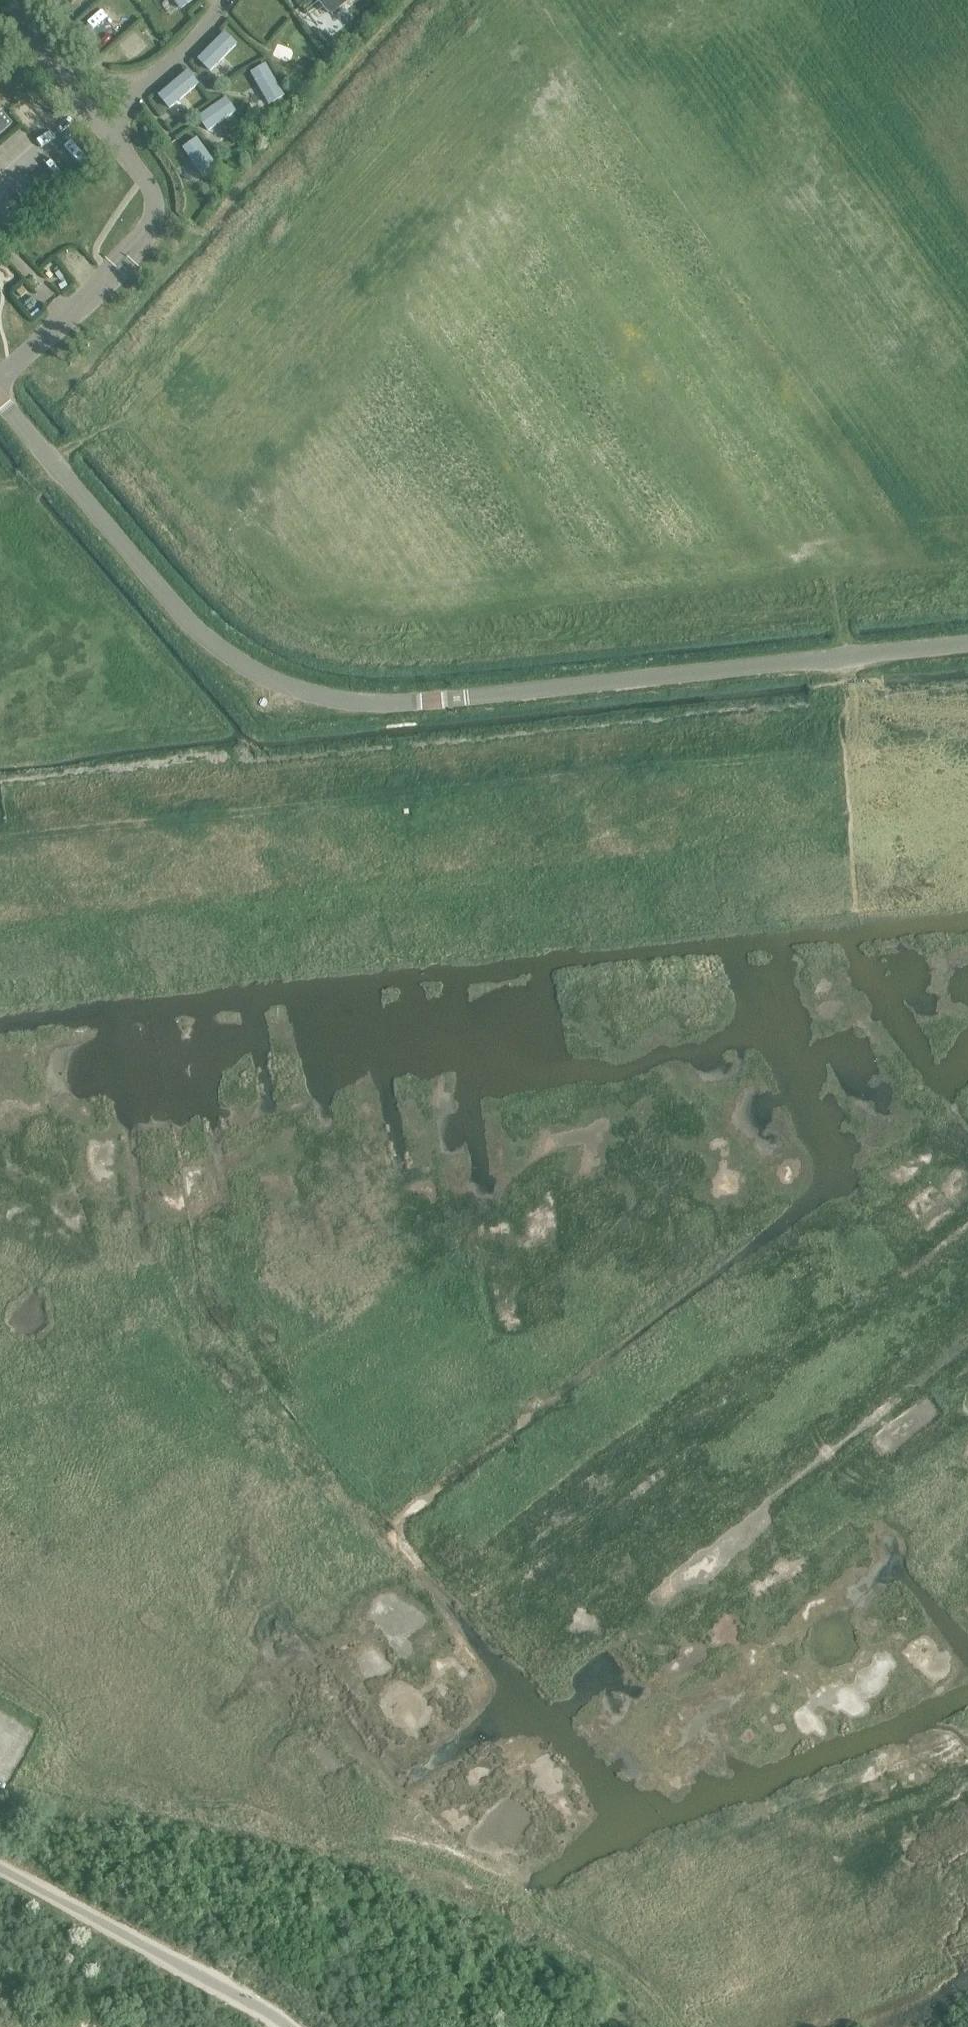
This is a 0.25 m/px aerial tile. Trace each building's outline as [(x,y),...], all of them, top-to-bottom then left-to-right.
[(284,98),(266,65),(250,74),(269,106),(284,98)] [(218,169),(197,139),(182,149),(204,179),(218,169)]
